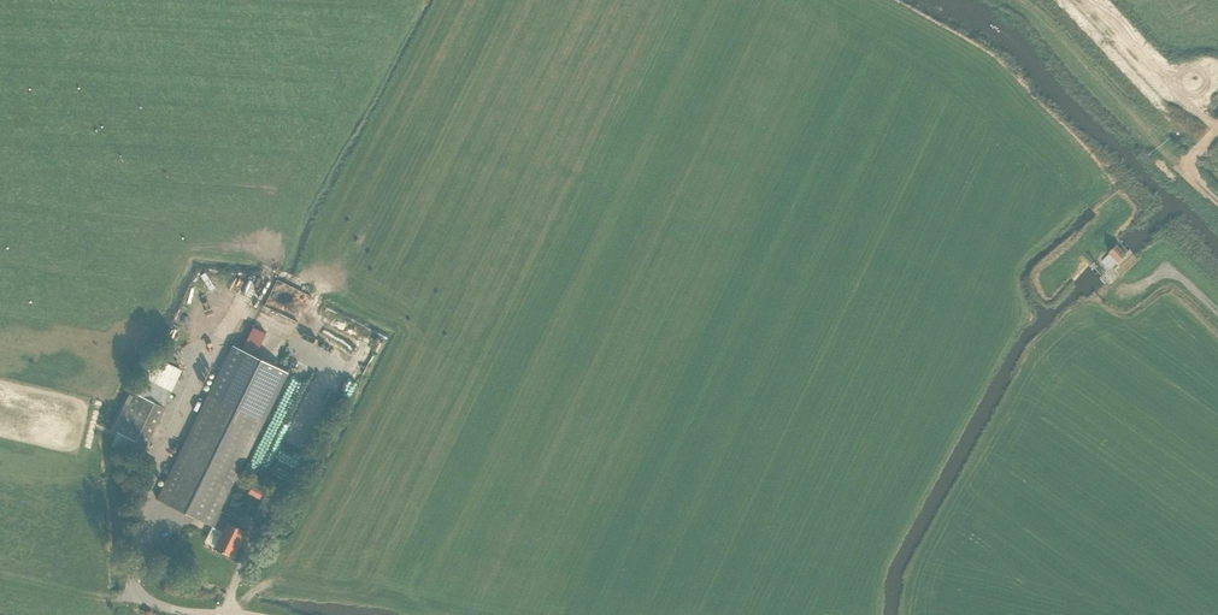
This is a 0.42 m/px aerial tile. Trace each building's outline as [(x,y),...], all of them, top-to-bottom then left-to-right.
[(1117,245),(1109,252),(1118,261),(1126,255),(1117,245)] [(244,348),(257,355),(268,334),(255,327),(244,348)] [(236,527),(240,520),(220,510),(287,373),(232,346),(157,499),(212,526),(223,531),(215,548),(234,557),(246,532),(236,527)] [(165,362),(161,371),(152,367),(146,382),(175,392),(183,369),(165,362)] [(116,432),(145,446),(164,407),(135,393),(116,432)] [(257,517),(270,522),(278,500),(265,496),(257,517)]
